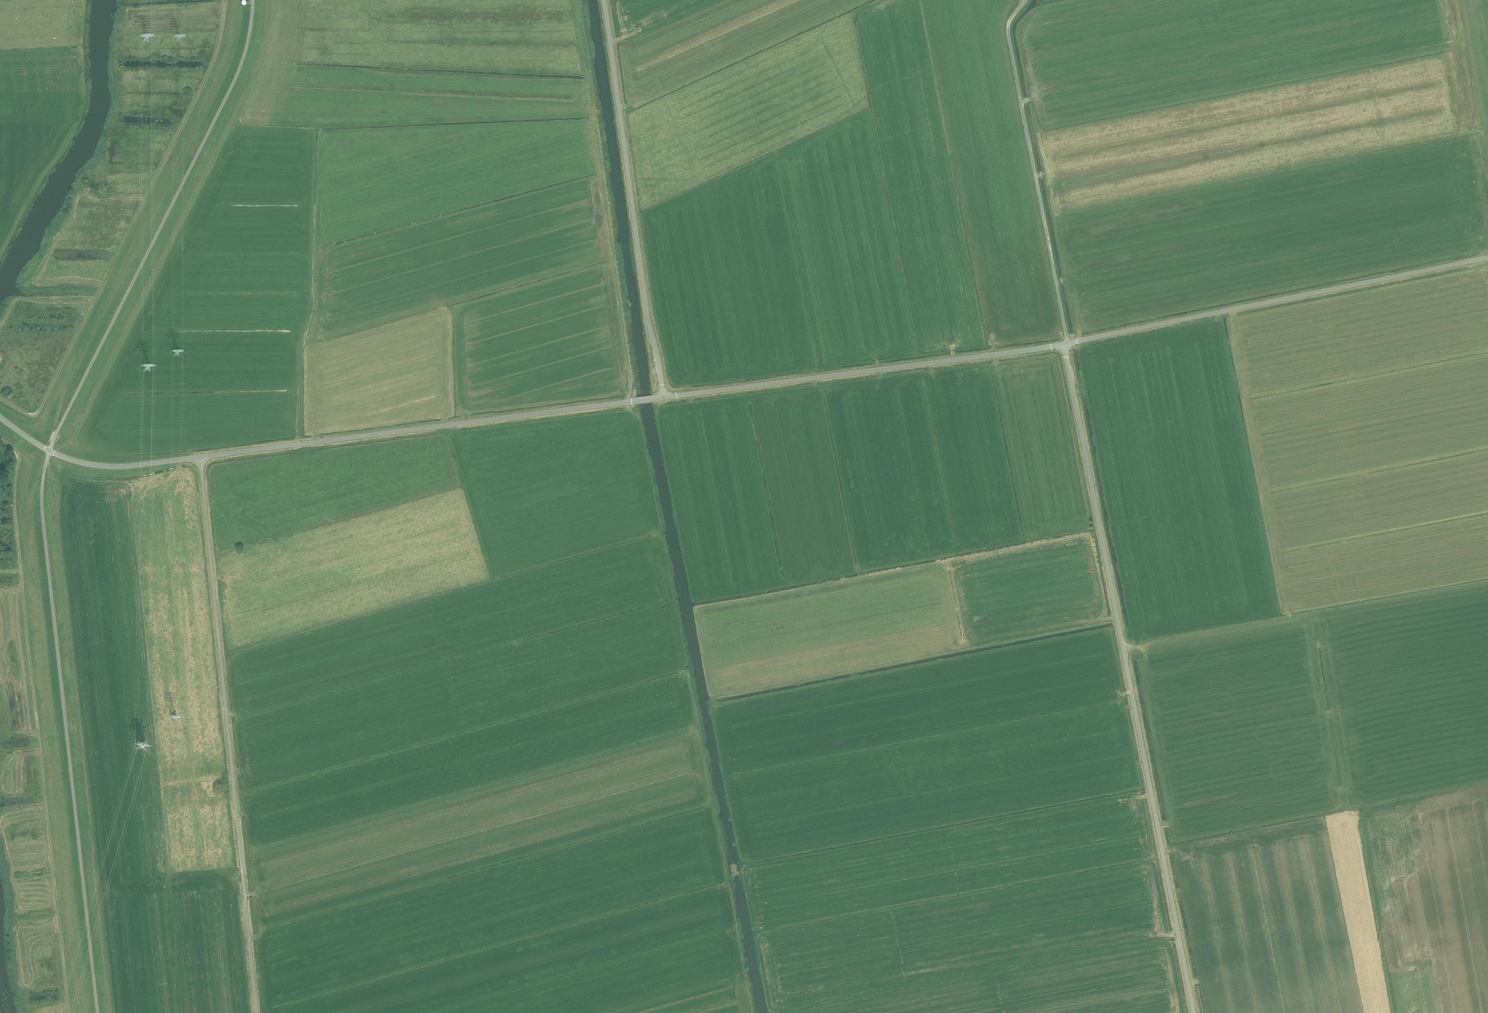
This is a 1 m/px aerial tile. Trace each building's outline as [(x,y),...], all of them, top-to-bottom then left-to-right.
[(1006,318),(1000,319),(1000,323),(1019,321),(1018,312),(1005,314),(1006,318)] [(1050,333),(1059,327),(1051,318),(1043,324),(1050,333)] [(1183,377),(1208,373),(1207,364),(1182,368),(1183,377)] [(1122,370),(1102,374),(1104,384),(1121,381),(1120,378),(1124,378),(1122,370)] [(1209,375),(1197,377),(1199,389),(1211,388),(1209,375)] [(1356,969),(1358,978),(1373,976),(1372,966),(1356,969)] [(1335,982),(1357,978),(1355,969),(1333,973),(1335,982)] [(1226,987),(1225,983),(1224,979),(1217,981),(1218,985),(1219,985),(1219,989),(1226,987)] [(1285,992),(1287,1005),(1299,1003),(1296,985),(1292,986),(1293,991),(1285,992)]
